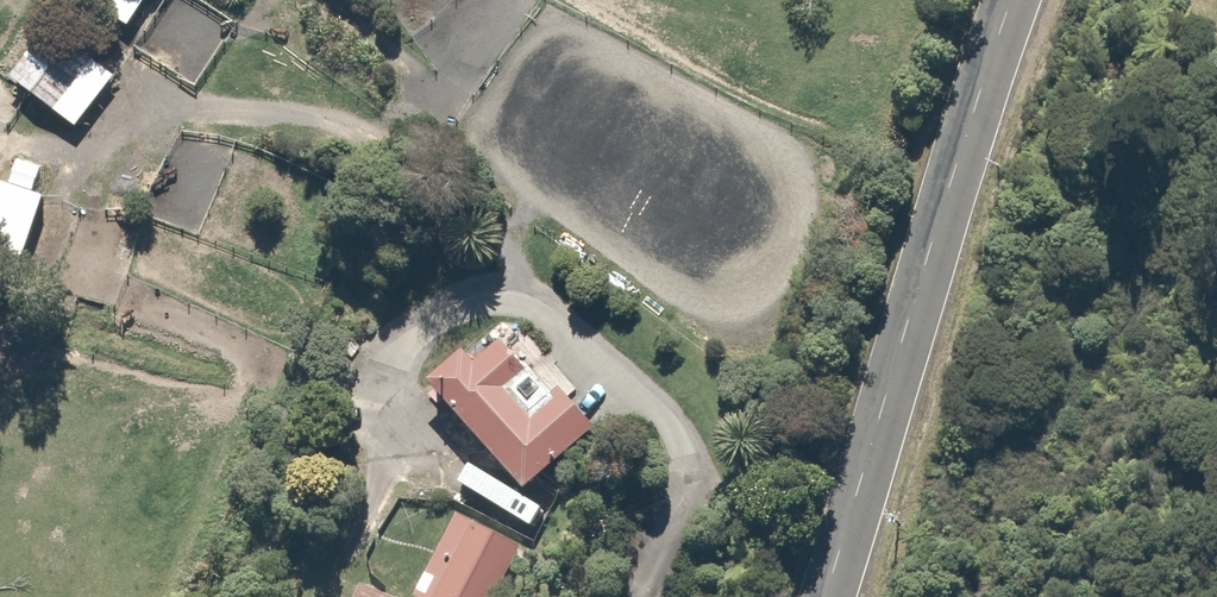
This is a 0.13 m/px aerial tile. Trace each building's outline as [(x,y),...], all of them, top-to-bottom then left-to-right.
[(158,0),(99,0),(94,7),(133,35),(158,0)] [(38,44),(12,78),(66,119),(92,85),(38,44)] [(55,195),(0,178),(0,249),(35,260),(55,195)] [(504,319),(439,380),(537,485),(602,424),(504,319)] [(457,510),(420,594),(427,596),(506,596),(530,543),(457,510)] [(358,587),(354,596),(384,596),(358,587)]
